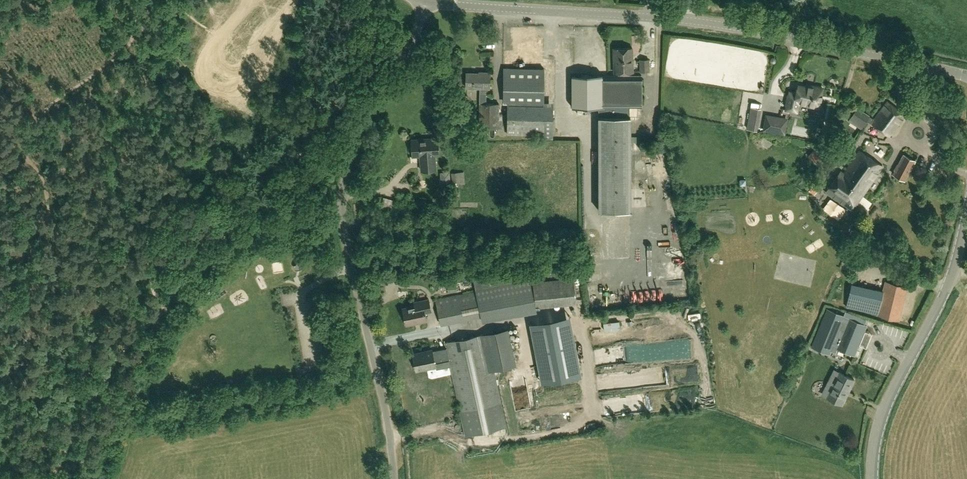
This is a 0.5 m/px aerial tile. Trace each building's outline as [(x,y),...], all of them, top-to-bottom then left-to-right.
[(614,48),(614,72),(633,72),(632,48),(614,48)] [(649,59),(639,59),(640,71),(649,71),(649,59)] [(600,106),(600,117),(628,117),(638,116),(638,105),(642,105),(642,74),(603,75),(603,66),(583,66),(583,75),(574,76),(574,107),(600,106)] [(543,134),(544,101),(544,97),(544,68),(503,68),(503,96),(508,96),(507,134),(543,134)] [(466,73),(466,88),(480,88),(479,127),(499,127),(500,103),(486,103),(486,94),(488,94),(488,87),(490,87),(490,72),(484,72),(484,73),(466,73)] [(799,101),(819,106),(823,87),(813,85),(812,87),(798,84),(797,92),(790,91),(786,108),(797,110),(799,101)] [(890,136),(906,114),(887,101),(872,123),(890,136)] [(764,109),(754,108),(752,127),(761,128),(764,109)] [(857,108),(849,120),(860,127),(866,120),(871,123),(874,119),(857,108)] [(766,114),(763,131),(785,135),(788,118),(766,114)] [(629,210),(628,117),(600,117),(601,210),(629,210)] [(439,153),(437,136),(412,139),(413,156),(420,155),(421,174),(435,173),(433,154),(439,153)] [(840,171),(829,186),(825,192),(851,210),(882,167),(859,151),(843,173),(840,171)] [(905,179),(915,160),(904,154),(894,174),(905,179)] [(310,260),(310,258),(310,257),(310,256),(309,256),(308,256),(307,256),(305,256),(303,257),(301,258),(300,260),(305,266),(306,264),(307,263),(309,261),(310,260)] [(285,263),(276,264),(277,273),(286,272),(285,263)] [(535,304),(575,300),(573,278),(533,282),(535,304)] [(536,310),(530,282),(522,284),(528,312),(536,310)] [(885,282),(878,314),(899,319),(907,287),(885,282)] [(482,314),(477,291),(436,299),(441,323),(482,314)] [(403,308),(406,324),(426,320),(425,312),(431,311),(429,299),(414,302),(415,305),(403,308)] [(855,354),(867,324),(868,321),(853,315),(852,319),(846,316),(834,346),(855,354)] [(621,328),(621,320),(606,321),(606,328),(621,328)] [(897,346),(907,349),(912,332),(888,324),(885,335),(899,339),(897,346)] [(507,428),(494,369),(516,364),(508,327),(445,342),(446,347),(449,359),(466,437),(507,428)] [(435,362),(449,359),(446,347),(432,350),(432,349),(412,353),(416,370),(436,365),(435,362)] [(531,382),(556,380),(555,369),(530,370),(531,382)] [(854,380),(839,372),(833,370),(822,393),(827,396),(842,403),(854,380)] [(526,374),(519,378),(522,385),(529,382),(526,374)] [(601,395),(600,385),(591,386),(592,397),(601,395)] [(572,413),(580,410),(578,405),(570,408),(572,413)] [(530,422),(534,436),(542,434),(538,419),(530,422)]
